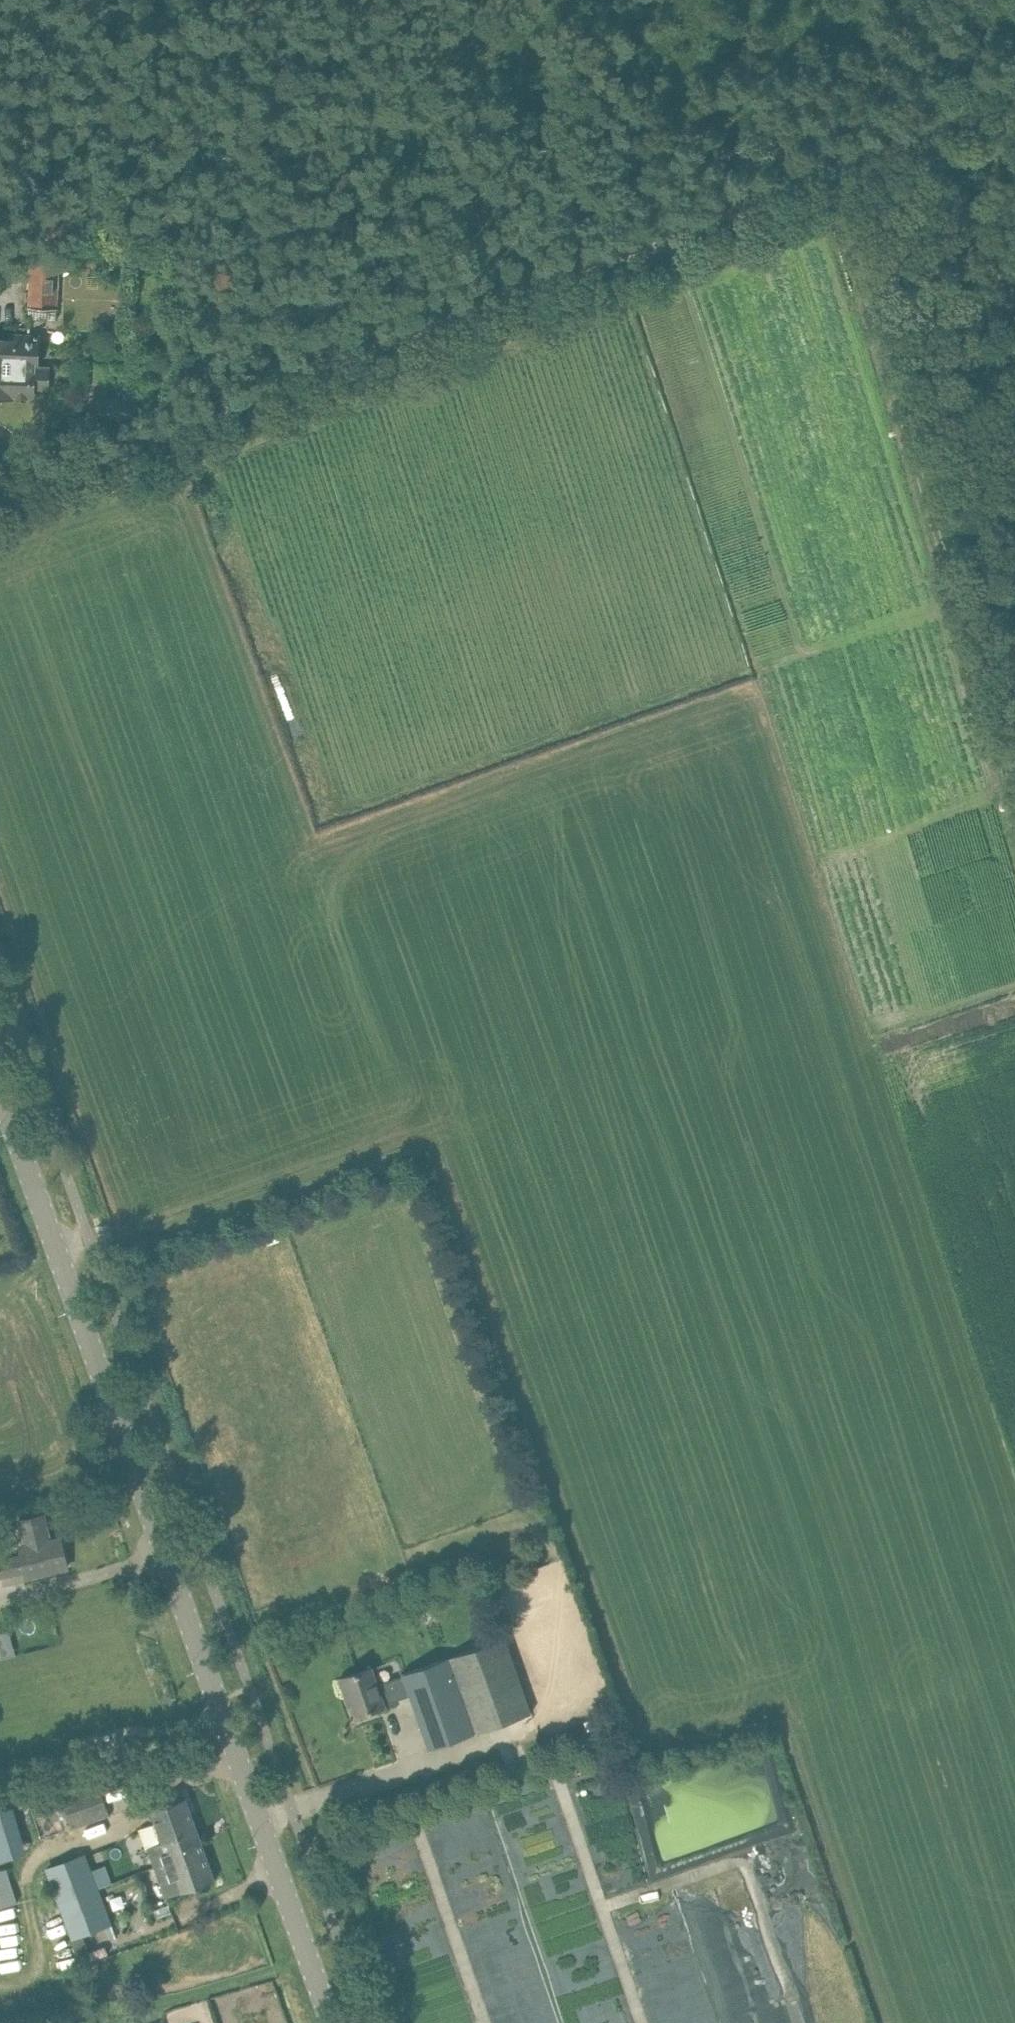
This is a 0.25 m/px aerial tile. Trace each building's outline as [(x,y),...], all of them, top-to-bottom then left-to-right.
[(105,246),(105,253),(109,258),(116,258),(116,247),(105,246)] [(33,264),(31,307),(30,317),(55,318),(58,266),(33,264)] [(30,351),(37,351),(38,336),(30,335),(31,323),(29,323),(29,328),(16,327),(15,339),(0,338),(0,383),(13,384),(12,396),(32,397),(32,386),(47,387),(47,369),(29,368),(30,351)] [(293,1218),(275,1225),(279,1235),(297,1228),(293,1218)] [(28,1576),(68,1567),(61,1538),(50,1540),(44,1515),(18,1521),(24,1548),(18,1550),(20,1556),(0,1561),(0,1578),(2,1577),(4,1585),(29,1579),(28,1576)] [(429,1749),(448,1742),(531,1713),(505,1637),(403,1673),(403,1675),(378,1684),(372,1666),(340,1678),(346,1695),(350,1694),(357,1715),(386,1705),(385,1704),(411,1695),(429,1749)] [(602,1715),(584,1721),(588,1731),(606,1724),(602,1715)] [(68,1816),(72,1827),(110,1814),(100,1785),(48,1802),(54,1821),(68,1816)] [(172,1853),(202,1842),(185,1797),(154,1808),(158,1821),(138,1828),(145,1847),(147,1847),(155,1868),(175,1861),(172,1853)] [(0,1816),(0,1862),(22,1858),(14,1813),(0,1816)] [(175,1861),(155,1868),(165,1897),(215,1880),(202,1842),(172,1853),(175,1861)] [(58,1903),(99,1888),(86,1852),(45,1868),(58,1903)] [(8,1867),(0,1870),(0,1907),(19,1902),(8,1867)] [(113,1924),(99,1888),(58,1903),(81,1962),(92,1958),(84,1935),(113,1924)]
